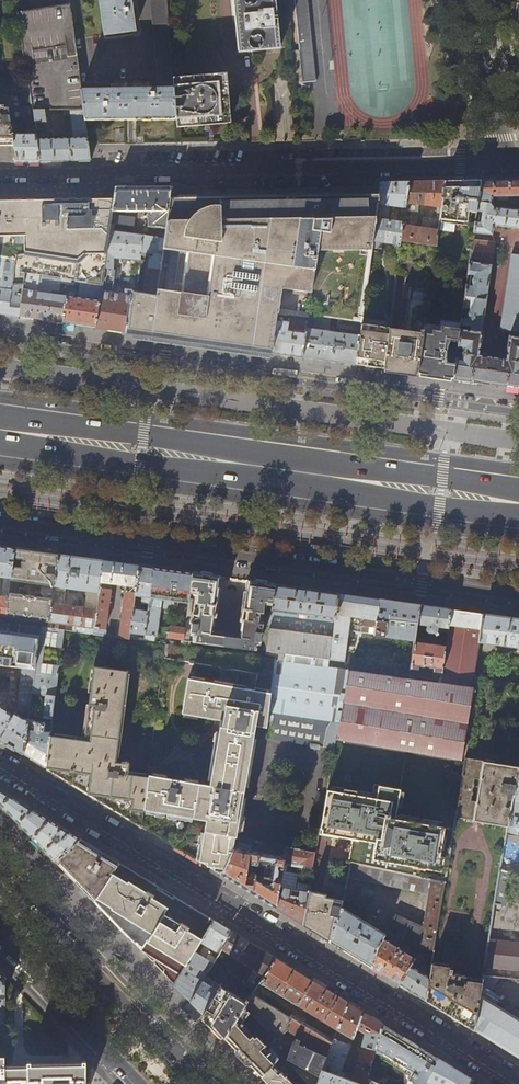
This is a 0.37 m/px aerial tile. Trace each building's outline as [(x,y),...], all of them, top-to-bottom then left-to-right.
[(17,11),(33,8),(32,0),(16,0),(17,11)] [(153,24),(159,89),(81,90),(85,121),(175,119),(172,78),(166,0),(151,0),(153,24)] [(103,35),(134,30),(130,0),(99,0),(103,35)] [(151,13),(150,0),(141,0),(142,14),(151,13)] [(237,51),(276,48),(272,0),(232,0),(237,51)] [(299,51),(313,49),(308,0),(294,0),(299,51)] [(55,5),(33,8),(17,11),(28,82),(35,133),(39,161),(55,161),(90,161),(85,121),(81,90),(74,38),(69,3),(55,5)] [(313,49),(299,51),(302,83),(316,82),(313,49)] [(221,74),(172,78),(175,119),(176,128),(226,123),(221,74)] [(13,147),(12,134),(10,121),(0,121),(0,147),(13,147)] [(13,147),(15,159),(39,161),(35,133),(12,134),(13,147)] [(499,179),(480,180),(477,202),(491,203),(492,196),(498,196),(498,200),(507,200),(507,197),(518,196),(518,179),(499,179)] [(459,180),(445,181),(439,219),(467,222),(468,212),(476,212),(477,202),(480,180),(459,180)] [(395,250),(399,251),(400,240),(408,181),(393,182),(381,182),(379,194),(372,241),(396,245),(395,250)] [(435,245),(439,219),(445,181),(427,181),(408,181),(400,240),(435,245)] [(116,187),(114,199),(112,211),(145,211),(145,214),(141,214),(140,223),(145,228),(164,230),(169,198),(171,186),(142,187),(116,187)] [(185,198),(169,198),(164,230),(163,239),(155,295),(144,294),(132,293),(130,300),(126,332),(130,333),(188,341),(233,347),(271,353),(277,314),(308,318),(309,314),(330,317),(337,318),(361,322),(372,241),(379,194),(347,195),(306,196),(258,197),(210,198),(185,198)] [(14,262),(11,282),(11,284),(17,285),(19,287),(18,291),(18,292),(22,292),(23,290),(24,281),(25,272),(61,278),(82,282),(102,285),(108,242),(112,216),(112,211),(114,199),(102,200),(89,200),(43,200),(14,201),(0,201),(0,259),(14,262)] [(491,203),(477,202),(476,212),(473,232),(491,234),(492,225),(518,228),(518,210),(493,207),(491,204),(491,203)] [(134,218),(112,216),(108,242),(141,245),(140,256),(149,257),(144,294),(155,295),(163,239),(113,232),(114,225),(133,226),(134,218)] [(457,347),(464,348),(462,359),(456,358),(453,379),(488,384),(518,388),(518,254),(511,252),(501,328),(509,329),(506,358),(479,355),(494,241),(472,239),(468,269),(467,274),(474,275),(473,277),(472,280),(473,283),(472,285),(466,284),(463,307),(469,308),(469,310),(468,311),(467,313),(467,315),(468,317),(468,318),(461,317),(460,325),(471,326),(470,330),(460,329),(457,347)] [(431,273),(432,264),(433,264),(435,245),(400,240),(399,251),(396,272),(406,274),(404,287),(409,288),(408,299),(411,299),(407,330),(389,327),(383,369),(397,371),(416,373),(426,308),(431,273)] [(140,259),(140,256),(141,245),(108,242),(102,285),(96,328),(123,331),(126,332),(130,300),(132,293),(132,292),(126,291),(125,295),(113,293),(114,288),(117,288),(119,269),(113,268),(113,258),(140,259)] [(1,280),(11,282),(14,262),(0,259),(0,284),(1,280)] [(59,290),(61,278),(25,272),(24,281),(28,282),(30,281),(30,276),(33,277),(32,283),(30,283),(29,291),(23,290),(22,292),(19,317),(25,318),(49,321),(78,325),(96,328),(102,285),(82,282),(80,298),(75,298),(76,294),(75,293),(68,292),(67,296),(52,294),(52,291),(57,292),(59,290)] [(19,317),(22,292),(18,292),(18,291),(0,289),(0,314),(19,317)] [(434,354),(440,310),(426,308),(416,373),(433,376),(453,379),(456,358),(456,357),(434,354)] [(303,357),(308,318),(277,314),(271,353),(274,353),(303,357)] [(328,331),(330,317),(309,314),(308,318),(303,357),(328,361),(355,365),(361,323),(361,322),(337,318),(335,332),(328,331)] [(389,327),(361,323),(355,365),(377,368),(383,369),(389,327)] [(323,555),(324,547),(312,545),(310,553),(323,555)] [(3,615),(14,548),(0,546),(0,577),(3,577),(0,597),(0,615),(3,615)] [(47,621),(57,554),(36,551),(14,548),(3,615),(47,621)] [(93,628),(104,561),(86,558),(57,554),(47,621),(93,628)] [(118,562),(104,561),(93,628),(93,630),(105,632),(111,583),(126,586),(119,634),(129,635),(129,633),(133,609),(135,595),(140,565),(118,562)] [(151,567),(140,565),(135,595),(142,596),(141,603),(145,604),(144,607),(148,608),(154,567),(151,567)] [(187,572),(154,567),(148,608),(148,611),(144,635),(160,637),(160,633),(156,632),(160,607),(177,610),(178,601),(188,603),(189,598),(189,592),(192,573),(187,572)] [(220,577),(192,573),(189,592),(197,593),(195,602),(197,602),(197,607),(195,607),(194,611),(193,611),(192,620),(192,621),(190,631),(191,631),(191,634),(193,634),(192,641),(255,650),(256,644),(258,644),(261,631),(260,631),(262,621),(259,620),(260,611),(263,612),(264,602),(272,603),(275,584),(247,581),(245,591),(243,591),(240,620),(241,621),(239,635),(212,631),(214,617),(216,617),(220,587),(218,587),(220,577)] [(315,590),(275,584),(272,603),(271,609),(269,626),(265,651),(329,659),(338,593),(315,590)] [(414,641),(416,623),(419,605),(383,600),(355,596),(338,593),(329,659),(329,662),(343,664),(348,631),(414,641)] [(436,607),(419,605),(416,623),(427,625),(426,630),(428,632),(435,633),(436,635),(439,634),(437,631),(448,633),(451,609),(436,607)] [(148,611),(133,609),(129,633),(144,635),(148,611)] [(468,612),(451,609),(448,633),(446,646),(443,673),(440,677),(439,677),(435,683),(347,671),(335,739),(461,761),(475,682),(473,682),(478,642),(483,614),(468,612)] [(483,614),(478,642),(518,648),(518,619),(512,618),(483,614)] [(163,637),(183,640),(184,627),(170,625),(168,627),(167,634),(163,633),(163,637)] [(41,626),(40,635),(35,669),(29,710),(43,712),(42,719),(41,719),(39,719),(40,718),(36,717),(34,730),(27,729),(23,754),(32,760),(46,768),(51,734),(64,629),(41,626)] [(0,629),(0,665),(22,667),(35,669),(40,635),(0,629)] [(434,676),(439,677),(440,677),(443,673),(446,646),(414,641),(410,668),(418,669),(419,665),(420,665),(420,667),(423,667),(424,666),(430,667),(430,668),(433,668),(433,667),(435,667),(434,676)] [(268,723),(278,658),(166,643),(164,658),(259,671),(257,687),(190,678),(185,713),(227,718),(226,724),(224,724),(216,784),(149,774),(148,776),(142,827),(155,835),(176,848),(196,860),(207,867),(218,840),(219,833),(223,811),(230,812),(237,813),(239,813),(242,796),(257,722),(263,723),(268,723)] [(335,739),(347,671),(348,668),(278,658),(268,723),(266,738),(295,742),(334,747),(335,739)] [(85,739),(51,734),(46,768),(69,782),(113,809),(142,827),(148,776),(127,773),(129,763),(128,763),(128,759),(126,759),(126,760),(122,760),(122,762),(115,761),(127,670),(94,666),(85,739)] [(35,669),(22,667),(16,714),(14,713),(12,716),(6,711),(7,709),(0,705),(0,740),(3,742),(23,754),(27,729),(29,710),(35,669)] [(461,761),(335,739),(334,747),(319,835),(355,841),(351,863),(352,863),(446,882),(456,818),(466,762),(461,761)] [(513,796),(518,767),(466,759),(466,762),(456,818),(507,826),(512,800),(512,796),(513,796)] [(34,839),(52,821),(27,805),(6,793),(0,789),(0,804),(7,811),(34,839)] [(512,800),(507,826),(513,826),(516,832),(518,831),(518,832),(518,801),(512,800)] [(237,830),(239,813),(237,813),(230,812),(223,811),(219,833),(218,840),(207,867),(214,871),(221,875),(235,847),(237,830)] [(64,829),(52,821),(34,839),(44,850),(56,862),(80,838),(64,829)] [(516,832),(513,826),(507,826),(506,834),(517,836),(518,831),(516,832)] [(99,850),(80,838),(56,862),(75,882),(94,902),(119,863),(99,850)] [(284,862),(284,856),(251,850),(252,842),(238,839),(235,847),(221,875),(231,881),(259,898),(275,909),(280,880),(275,879),(275,877),(276,877),(278,873),(279,871),(278,869),(282,870),(283,865),(284,862)] [(316,852),(286,847),(286,848),(284,856),(284,862),(313,867),(316,852)] [(283,865),(287,866),(313,870),(313,867),(284,862),(283,865)] [(119,863),(94,902),(109,917),(142,952),(164,965),(180,975),(194,952),(200,942),(213,920),(189,905),(156,886),(127,867),(119,863)] [(432,964),(446,882),(352,863),(349,877),(428,893),(423,928),(396,914),(390,923),(385,931),(392,935),(388,942),(382,938),(376,948),(371,967),(383,975),(409,990),(426,1001),(430,977),(416,969),(421,962),(399,949),(405,940),(412,945),(411,948),(424,955),(427,960),(426,963),(432,964)] [(282,870),(282,871),(280,880),(275,909),(285,915),(303,926),(309,890),(310,885),(293,882),(294,876),(290,875),(291,872),(286,872),(287,866),(283,865),(282,870)] [(518,880),(518,873),(500,870),(494,906),(505,907),(510,878),(518,880)] [(309,890),(303,926),(315,933),(329,942),(334,917),(339,918),(340,908),(342,908),(345,896),(346,890),(328,886),(326,894),(309,890)] [(384,934),(342,908),(340,908),(339,918),(334,917),(329,942),(337,946),(360,960),(371,967),(376,948),(382,938),(381,938),(384,934)] [(221,925),(213,920),(200,942),(207,947),(202,957),(194,952),(180,975),(174,985),(182,993),(190,1002),(203,981),(216,960),(208,955),(211,949),(219,954),(222,950),(232,932),(221,925)] [(232,932),(222,950),(255,970),(247,981),(257,987),(275,958),(263,951),(242,938),(232,932)] [(489,940),(484,967),(518,971),(518,943),(489,940)] [(284,964),(275,958),(257,987),(253,992),(266,1000),(269,995),(262,991),(262,989),(265,986),(297,1005),(312,981),(302,975),(284,964)] [(432,965),(430,977),(426,1001),(435,1007),(454,1018),(474,1030),(481,985),(482,983),(465,981),(466,977),(451,975),(452,970),(449,970),(449,968),(432,965)] [(218,991),(203,981),(190,1002),(196,1008),(214,1027),(224,1037),(243,1008),(249,998),(247,997),(245,1001),(221,987),(218,991)] [(329,992),(312,981),(297,1005),(323,1022),(319,1028),(334,1038),(347,1002),(329,992)] [(492,1002),(494,998),(487,993),(489,990),(481,985),(474,1030),(494,1043),(518,1058),(518,1018),(492,1002)] [(252,994),(249,998),(243,1008),(250,1012),(253,1016),(276,1039),(288,1030),(289,1017),(252,994)] [(332,1043),(328,1054),(327,1057),(322,1070),(358,1083),(367,1083),(368,1080),(370,1071),(364,1069),(365,1063),(372,1065),(376,1050),(382,1024),(374,1019),(357,1009),(347,1002),(334,1038),(333,1040),(332,1043)] [(250,1012),(243,1008),(224,1037),(241,1054),(261,1076),(273,1064),(278,1059),(278,1056),(271,1049),(268,1051),(264,1046),(265,1045),(257,1036),(256,1038),(244,1025),(245,1024),(243,1023),(250,1012)] [(291,1014),(289,1017),(332,1043),(333,1040),(317,1030),(291,1014)] [(289,1017),(288,1030),(328,1054),(332,1043),(289,1017)] [(382,1024),(376,1050),(381,1053),(381,1056),(393,1063),(393,1069),(393,1071),(407,1080),(405,1083),(424,1083),(438,1058),(421,1048),(382,1024)] [(293,1042),(287,1059),(319,1078),(322,1070),(327,1057),(293,1042)] [(0,1056),(0,1083),(86,1083),(86,1081),(86,1060),(79,1059),(79,1063),(72,1063),(31,1063),(31,1060),(28,1060),(28,1065),(17,1065),(5,1066),(5,1056),(0,1056)] [(438,1058),(424,1083),(469,1083),(472,1079),(455,1069),(438,1058)] [(319,1078),(287,1059),(286,1062),(304,1081),(302,1083),(317,1083),(319,1078)] [(261,1076),(269,1083),(292,1083),(273,1064),(261,1076)] [(319,1078),(317,1083),(358,1083),(322,1070),(319,1078)]
